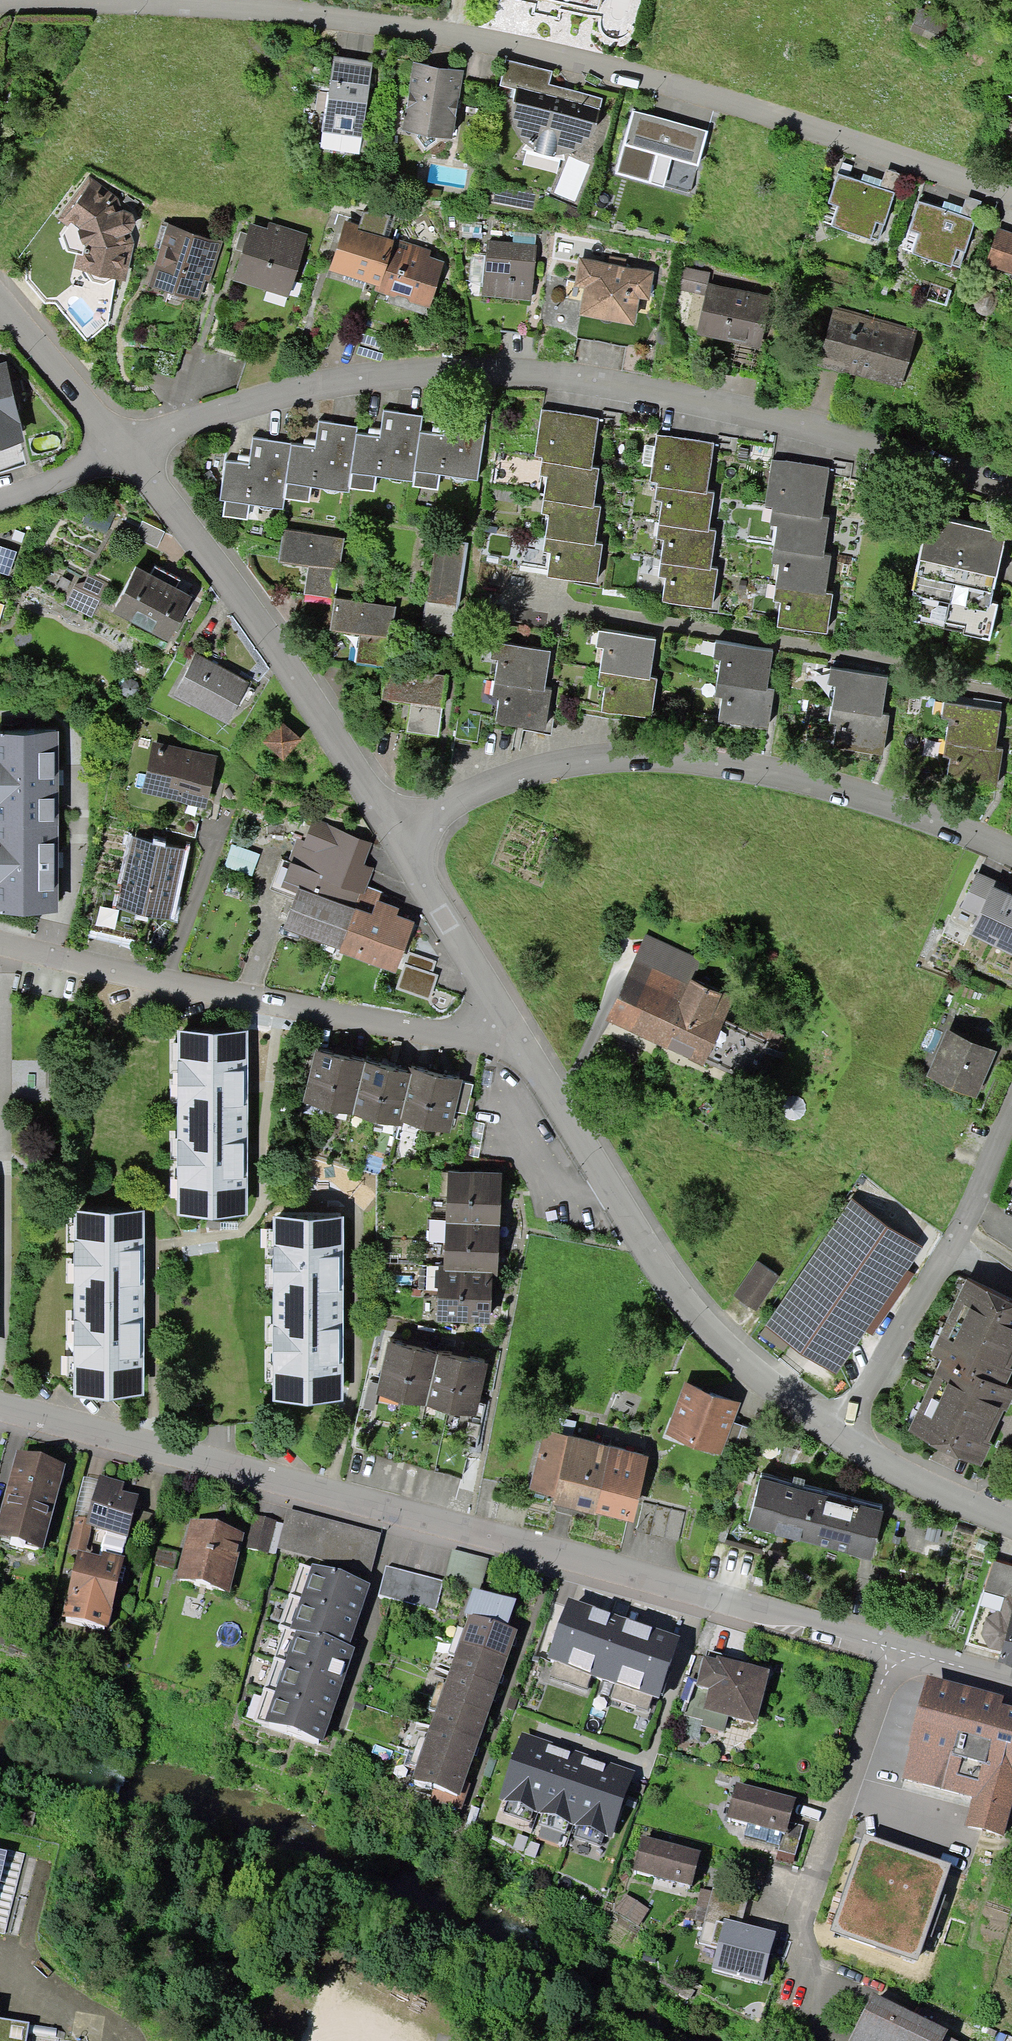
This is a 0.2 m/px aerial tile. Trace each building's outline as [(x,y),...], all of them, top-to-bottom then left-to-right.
[(599,10),(601,0),(555,0),(599,10)] [(954,22),(919,7),(910,29),(944,44),(954,22)] [(373,63),(332,57),(327,92),(324,112),(321,132),(363,137),(373,63)] [(552,71),(506,59),(500,86),(515,90),(512,100),(511,109),(511,117),(513,125),(516,133),(521,139),(526,145),(533,151),(555,157),(555,155),(566,154),(576,150),(584,145),(588,140),(593,135),(596,128),(603,99),(550,84),(552,71)] [(464,70),(413,62),(402,131),(416,133),(437,136),(452,139),(464,70)] [(324,112),(327,92),(318,91),(315,111),(324,112)] [(708,131),(632,111),(615,174),(664,188),(664,186),(690,193),(697,166),(698,167),(708,131)] [(436,142),(437,136),(416,133),(415,138),(424,150),(436,142)] [(843,163),(839,174),(849,177),(852,166),(843,163)] [(882,180),(879,187),(895,193),(902,175),(886,169),(882,180)] [(839,174),(838,173),(821,221),(831,225),(831,227),(870,241),(871,239),(878,241),(895,193),(879,187),(860,181),(849,177),(839,174)] [(863,174),(860,181),(879,187),(882,180),(863,174)] [(88,176),(58,220),(68,227),(61,236),(67,252),(77,254),(74,269),(126,282),(135,244),(131,233),(136,224),(132,214),(124,211),(117,199),(88,176)] [(966,196),(963,208),(960,215),(976,220),(982,201),(966,196)] [(942,209),(918,201),(903,248),(913,251),(912,254),(951,267),(952,265),(960,268),(976,220),(960,215),(942,209)] [(945,201),(942,209),(960,215),(963,208),(945,201)] [(374,291),(378,292),(394,240),(384,237),(390,216),(375,212),(364,208),(359,225),(345,221),(330,270),(345,275),(366,282),(376,285),(374,291)] [(242,251),(233,280),(288,298),(308,235),(269,222),(267,229),(250,224),(247,234),(242,251)] [(223,242),(167,224),(148,286),(198,302),(205,281),(210,282),(223,242)] [(998,228),(986,266),(1011,274),(1011,233),(998,228)] [(513,243),(536,245),(537,233),(514,231),(513,243)] [(242,251),(247,234),(241,232),(235,250),(242,251)] [(395,239),(394,240),(378,292),(394,297),(398,295),(407,298),(410,302),(430,309),(444,261),(429,257),(431,250),(395,239)] [(513,243),(488,240),(486,256),(483,287),(482,296),(531,301),(537,246),(536,245),(513,243)] [(483,287),(486,256),(472,254),(469,281),(483,287)] [(610,256),(609,263),(625,267),(626,259),(610,256)] [(655,272),(625,267),(609,263),(580,258),(574,287),(584,289),(579,316),(635,326),(640,299),(649,301),(655,272)] [(708,282),(710,272),(681,266),(676,289),(705,295),(708,282)] [(364,286),(366,282),(345,275),(344,279),(364,286)] [(705,295),(697,335),(759,348),(771,296),(708,282),(705,295)] [(919,330),(834,307),(818,365),(903,388),(919,330)] [(26,442),(7,362),(0,364),(0,448),(26,442)] [(423,416),(384,411),(380,438),(357,435),(351,473),(353,473),(350,488),(374,492),(376,476),(413,482),(420,433),(423,416)] [(600,419),(542,411),(535,456),(543,458),(543,462),(592,470),(592,468),(600,419)] [(445,436),(420,433),(413,482),(413,487),(438,490),(440,476),(478,481),(487,417),(449,412),(445,436)] [(358,428),(319,422),(315,449),(292,445),(286,484),(287,484),(284,499),(309,503),(311,487),(348,493),(351,473),(357,435),(358,428)] [(714,443),(657,435),(656,446),(653,465),(650,482),(657,483),(657,487),(706,494),(706,491),(714,443)] [(292,445),(253,440),(249,466),(226,462),(220,501),(225,502),(223,517),(246,520),(249,505),(282,510),(286,484),(292,445)] [(653,465),(656,446),(644,445),(641,464),(653,465)] [(829,468),(771,460),(764,508),(772,509),(771,512),(821,519),(822,516),(829,468)] [(600,469),(592,468),(592,470),(543,462),(540,476),(547,477),(544,500),(594,507),(594,506),(600,469)] [(715,493),(706,491),(706,494),(657,487),(654,500),(662,502),(658,524),(709,532),(709,530),(715,493)] [(602,507),(594,506),(594,507),(544,500),(542,514),(549,515),(546,539),(596,546),(596,544),(602,507)] [(105,534),(117,512),(95,501),(83,523),(105,534)] [(829,517),(822,516),(821,519),(771,512),(769,526),(777,527),(773,550),(823,557),(824,555),(829,517)] [(990,604),(1006,536),(932,518),(913,593),(922,596),(916,621),(963,633),(963,635),(989,641),(998,606),(990,604)] [(166,532),(142,520),(133,537),(158,549),(166,532)] [(710,569),(716,531),(709,530),(709,532),(658,524),(656,539),(664,540),(660,563),(710,570),(710,569)] [(344,539),(283,529),(278,562),(308,566),(304,594),(335,598),(344,539)] [(469,544),(437,538),(426,602),(458,607),(469,544)] [(603,545),(596,544),(596,546),(546,539),(544,552),(551,553),(548,577),(597,585),(603,545)] [(17,552),(0,546),(0,573),(9,576),(17,552)] [(831,556),(824,555),(823,557),(773,550),(771,564),(779,565),(775,588),(825,596),(825,594),(831,556)] [(718,570),(710,569),(710,570),(660,563),(658,577),(666,578),(663,601),(712,608),(718,570)] [(151,574),(136,567),(113,613),(169,642),(192,597),(176,588),(151,574)] [(151,574),(176,588),(180,581),(155,567),(151,574)] [(100,598),(108,583),(89,574),(85,582),(76,584),(66,604),(92,618),(101,599),(100,598)] [(66,590),(71,581),(62,577),(58,585),(66,590)] [(832,595),(825,594),(825,596),(775,588),(773,602),(780,604),(777,627),(827,634),(832,595)] [(396,607),(335,598),(330,629),(359,634),(355,662),(387,666),(396,607)] [(656,640),(599,631),(596,648),(604,649),(600,672),(650,680),(650,678),(656,640)] [(721,660),(717,684),(767,692),(767,689),(773,649),(716,640),(713,659),(721,660)] [(499,660),(495,683),(544,692),(545,689),(550,651),(494,642),(491,659),(499,660)] [(196,654),(174,696),(228,724),(250,682),(196,654)] [(447,672),(388,664),(383,700),(411,704),(407,732),(438,736),(447,672)] [(835,686),(832,710),(882,717),(882,714),(888,678),(831,669),(828,685),(835,686)] [(657,679),(650,678),(650,680),(600,672),(598,686),(605,687),(601,712),(610,714),(651,718),(657,679)] [(551,690),(545,689),(544,692),(495,683),(493,698),(499,699),(496,723),(544,731),(551,690)] [(775,690),(767,689),(767,692),(717,684),(715,697),(722,699),(718,721),(768,730),(775,690)] [(949,721),(946,742),(996,752),(996,748),(1002,711),(944,703),(942,720),(949,721)] [(890,715),(882,714),(882,717),(832,710),(830,724),(836,725),(833,747),(883,755),(890,715)] [(302,739),(281,720),(262,741),(283,760),(302,739)] [(57,828),(57,784),(57,770),(57,732),(0,732),(0,828),(57,828)] [(153,742),(142,793),(205,809),(218,757),(153,742)] [(1004,749),(996,748),(996,752),(946,742),(943,757),(950,758),(946,783),(997,793),(1004,749)] [(195,837),(199,823),(169,815),(166,829),(195,837)] [(281,888),(296,894),(298,888),(354,909),(360,893),(364,895),(367,886),(373,869),(364,866),(372,844),(313,817),(303,841),(297,839),(289,858),(292,859),(281,888)] [(57,828),(0,828),(0,911),(57,911),(57,867),(57,853),(57,828)] [(170,920),(186,849),(132,837),(116,908),(170,920)] [(251,878),(260,854),(232,844),(224,868),(251,878)] [(992,887),(995,882),(976,873),(960,908),(978,916),(992,887)] [(395,973),(414,922),(397,916),(399,909),(379,901),(382,892),(367,886),(364,895),(360,893),(354,909),(339,949),(338,952),(395,973)] [(992,887),(978,916),(969,935),(1011,955),(1011,897),(992,887)] [(283,928),(339,949),(354,909),(298,888),(296,894),(283,928)] [(645,935),(605,1021),(703,1066),(735,998),(720,991),(719,994),(692,981),(702,961),(645,935)] [(437,961),(409,952),(405,963),(433,973),(437,961)] [(396,988),(429,1000),(438,974),(433,973),(405,963),(396,988)] [(976,1098),(997,1052),(947,1030),(926,1076),(976,1098)] [(179,1032),(178,1123),(247,1125),(248,1031),(179,1032)] [(352,1114),(365,1062),(315,1050),(302,1102),(352,1114)] [(406,1072),(365,1062),(352,1114),(403,1127),(404,1122),(400,1121),(412,1073),(406,1072)] [(404,1122),(450,1133),(455,1112),(467,1115),(468,1110),(471,1098),(473,1086),(462,1083),(463,1080),(408,1067),(406,1072),(412,1073),(400,1121),(404,1122)] [(247,1216),(247,1125),(178,1123),(177,1215),(247,1216)] [(503,1172),(449,1170),(446,1222),(501,1225),(503,1172)] [(835,1375),(865,1330),(908,1270),(923,1248),(852,1200),(764,1327),(765,1327),(788,1344),(835,1375)] [(75,1211),(75,1302),(144,1303),(144,1211),(75,1211)] [(273,1217),(272,1309),(342,1309),(342,1218),(273,1217)] [(498,1275),(501,1225),(446,1222),(444,1264),(444,1269),(493,1272),(493,1274),(498,1275)] [(780,1276),(757,1260),(733,1294),(756,1310),(780,1276)] [(444,1269),(444,1264),(439,1264),(438,1320),(491,1324),(493,1274),(493,1272),(444,1269)] [(914,1274),(908,1270),(865,1330),(872,1335),(914,1274)] [(942,1360),(1005,1388),(1011,1373),(1011,1303),(965,1282),(932,1355),(942,1360)] [(144,1396),(144,1303),(75,1302),(74,1397),(144,1396)] [(343,1402),(342,1309),(272,1309),(273,1403),(343,1402)] [(783,1352),(788,1344),(765,1327),(760,1336),(783,1352)] [(426,1406),(438,1354),(387,1342),(375,1395),(426,1406)] [(487,1364),(438,1354),(426,1406),(475,1417),(487,1364)] [(1005,1388),(942,1360),(908,1435),(931,1446),(980,1468),(1006,1411),(1007,1412),(1011,1401),(1011,1391),(1005,1388)] [(741,1402),(685,1381),(666,1433),(721,1454),(741,1402)] [(649,1458),(544,1431),(528,1491),(554,1497),(552,1504),(595,1515),(595,1513),(632,1522),(649,1458)] [(17,1451),(0,1517),(0,1536),(43,1549),(65,1463),(17,1451)] [(127,1536),(138,1494),(121,1490),(123,1482),(100,1475),(99,1480),(88,1519),(77,1517),(70,1548),(78,1550),(86,1552),(92,1525),(127,1536)] [(762,1475),(748,1527),(872,1559),(885,1508),(804,1487),(791,1483),(762,1475)] [(791,1483),(804,1487),(806,1479),(793,1476),(791,1483)] [(83,1477),(73,1516),(77,1517),(88,1519),(99,1480),(83,1477)] [(686,1512),(644,1502),(637,1531),(679,1541),(686,1512)] [(284,1524),(278,1547),(372,1571),(381,1533),(288,1509),(284,1524)] [(275,1522),(276,1520),(251,1514),(243,1546),(268,1552),(275,1522)] [(244,1532),(191,1518),(174,1578),(228,1592),(244,1532)] [(275,1522),(268,1552),(276,1555),(278,1547),(284,1524),(275,1522)] [(174,1569),(179,1551),(158,1546),(153,1564),(174,1569)] [(474,1587),(480,1589),(488,1559),(452,1549),(446,1579),(473,1590),(474,1587)] [(86,1552),(78,1550),(62,1616),(108,1627),(125,1556),(103,1551),(101,1556),(86,1552)] [(993,1561),(984,1591),(1004,1596),(1011,1598),(1011,1595),(1011,1567),(993,1561)] [(299,1563),(290,1593),(359,1615),(370,1583),(312,1563),(312,1567),(299,1563)] [(435,1609),(442,1581),(386,1565),(379,1594),(435,1609)] [(468,1613),(506,1626),(517,1598),(480,1589),(474,1587),(473,1590),(464,1611),(468,1613)] [(1000,1611),(1004,1596),(984,1591),(980,1605),(1000,1611)] [(348,1645),(359,1615),(290,1593),(279,1624),(287,1627),(320,1639),(322,1635),(348,1645)] [(660,1698),(681,1637),(569,1598),(547,1659),(556,1662),(592,1675),(616,1682),(653,1696),(660,1698)] [(998,1662),(1011,1666),(1011,1611),(998,1662)] [(508,1658),(518,1630),(506,1626),(468,1613),(463,1628),(459,1641),(508,1658)] [(345,1679),(355,1647),(348,1645),(322,1635),(320,1639),(287,1627),(275,1656),(345,1679)] [(459,1641),(463,1628),(458,1627),(449,1651),(454,1653),(459,1641)] [(498,1683),(508,1658),(459,1641),(454,1653),(451,1667),(498,1683)] [(769,1668),(717,1655),(716,1658),(703,1655),(696,1685),(708,1688),(703,1709),(728,1715),(756,1722),(769,1668)] [(265,1688),(333,1711),(345,1679),(275,1656),(265,1688)] [(587,1688),(592,1675),(556,1662),(551,1676),(587,1688)] [(489,1711),(498,1683),(451,1667),(441,1694),(489,1711)] [(925,1676),(899,1778),(972,1797),(965,1825),(1003,1835),(1011,1802),(1011,1706),(1001,1703),(1003,1696),(925,1676)] [(648,1710),(653,1696),(616,1682),(611,1696),(648,1710)] [(725,1731),(728,1715),(703,1709),(708,1688),(696,1685),(685,1715),(704,1720),(701,1725),(725,1731)] [(264,1720),(323,1740),(333,1711),(265,1688),(254,1720),(264,1723),(264,1720)] [(479,1740),(489,1711),(441,1694),(431,1723),(479,1740)] [(514,1710),(518,1698),(511,1696),(506,1707),(514,1710)] [(469,1768),(479,1740),(431,1723),(425,1739),(421,1750),(469,1768)] [(533,1810),(538,1812),(561,1743),(521,1730),(498,1799),(507,1802),(533,1810)] [(421,1750),(425,1739),(420,1737),(411,1760),(416,1763),(421,1750)] [(595,1757),(561,1743),(538,1812),(542,1814),(569,1823),(573,1824),(595,1757)] [(465,1780),(469,1768),(421,1750),(416,1763),(411,1779),(434,1786),(459,1795),(465,1780)] [(491,1754),(483,1774),(489,1777),(498,1757),(491,1754)] [(635,1770),(595,1757),(573,1824),(577,1825),(604,1835),(611,1838),(635,1770)] [(472,1783),(465,1780),(459,1795),(434,1786),(429,1798),(462,1810),(472,1783)] [(796,1797),(736,1782),(727,1817),(749,1823),(784,1833),(786,1833),(789,1822),(796,1797)] [(529,1822),(533,1810),(507,1802),(503,1812),(529,1822)] [(473,1829),(479,1808),(471,1806),(465,1827),(473,1829)] [(566,1832),(569,1823),(542,1814),(539,1823),(566,1832)] [(803,1826),(789,1822),(786,1833),(784,1833),(780,1845),(779,1849),(795,1854),(803,1826)] [(784,1833),(749,1823),(745,1835),(780,1845),(784,1833)] [(599,1846),(604,1835),(577,1825),(573,1836),(599,1846)] [(952,1864),(865,1834),(831,1930),(918,1961),(952,1864)] [(700,1851),(641,1835),(632,1869),(691,1885),(700,1851)] [(776,1859),(792,1864),(795,1854),(779,1849),(776,1859)] [(747,1896),(712,1887),(711,1890),(703,1921),(699,1941),(716,1946),(724,1918),(741,1922),(747,1896)] [(703,1921),(711,1890),(701,1888),(696,1904),(684,1916),(703,1921)] [(648,1909),(625,1894),(615,1909),(638,1924),(648,1909)] [(741,1922),(724,1918),(716,1946),(711,1969),(763,1981),(775,1931),(741,1922)] [(944,2034),(946,2030),(873,1993),(848,2040),(958,2040),(944,2034)] [(30,2030),(0,2026),(0,2040),(28,2040),(30,2030)]
